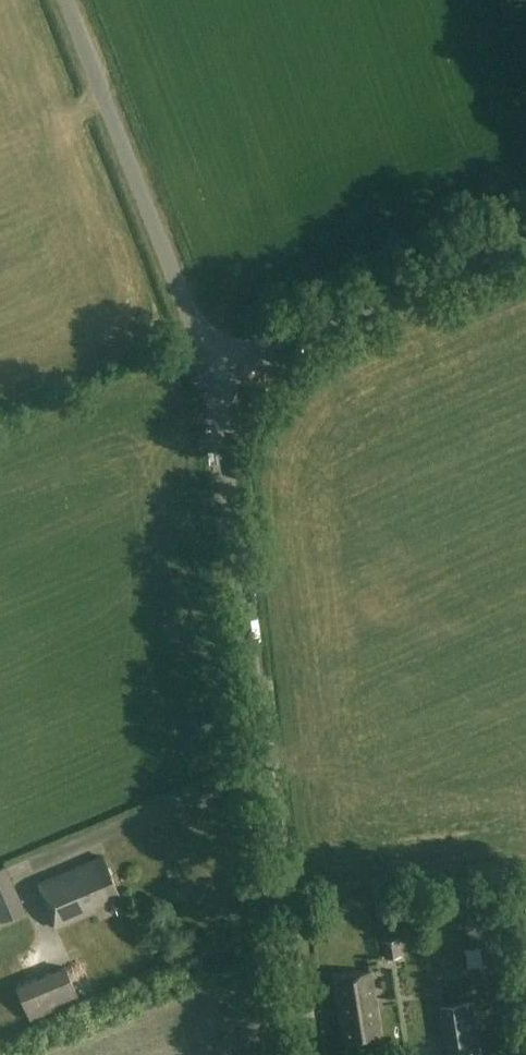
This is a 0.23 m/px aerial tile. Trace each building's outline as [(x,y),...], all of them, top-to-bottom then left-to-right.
[(121,896),(104,856),(38,883),(57,928),(97,911),(95,907),(121,896)] [(6,867),(0,869),(0,922),(25,911),(6,867)] [(79,1000),(65,967),(16,987),(30,1020),(79,1000)] [(381,1039),(371,970),(334,976),(345,1044),(381,1039)] [(472,1001),(440,1007),(448,1054),(480,1054),(472,1001)]
